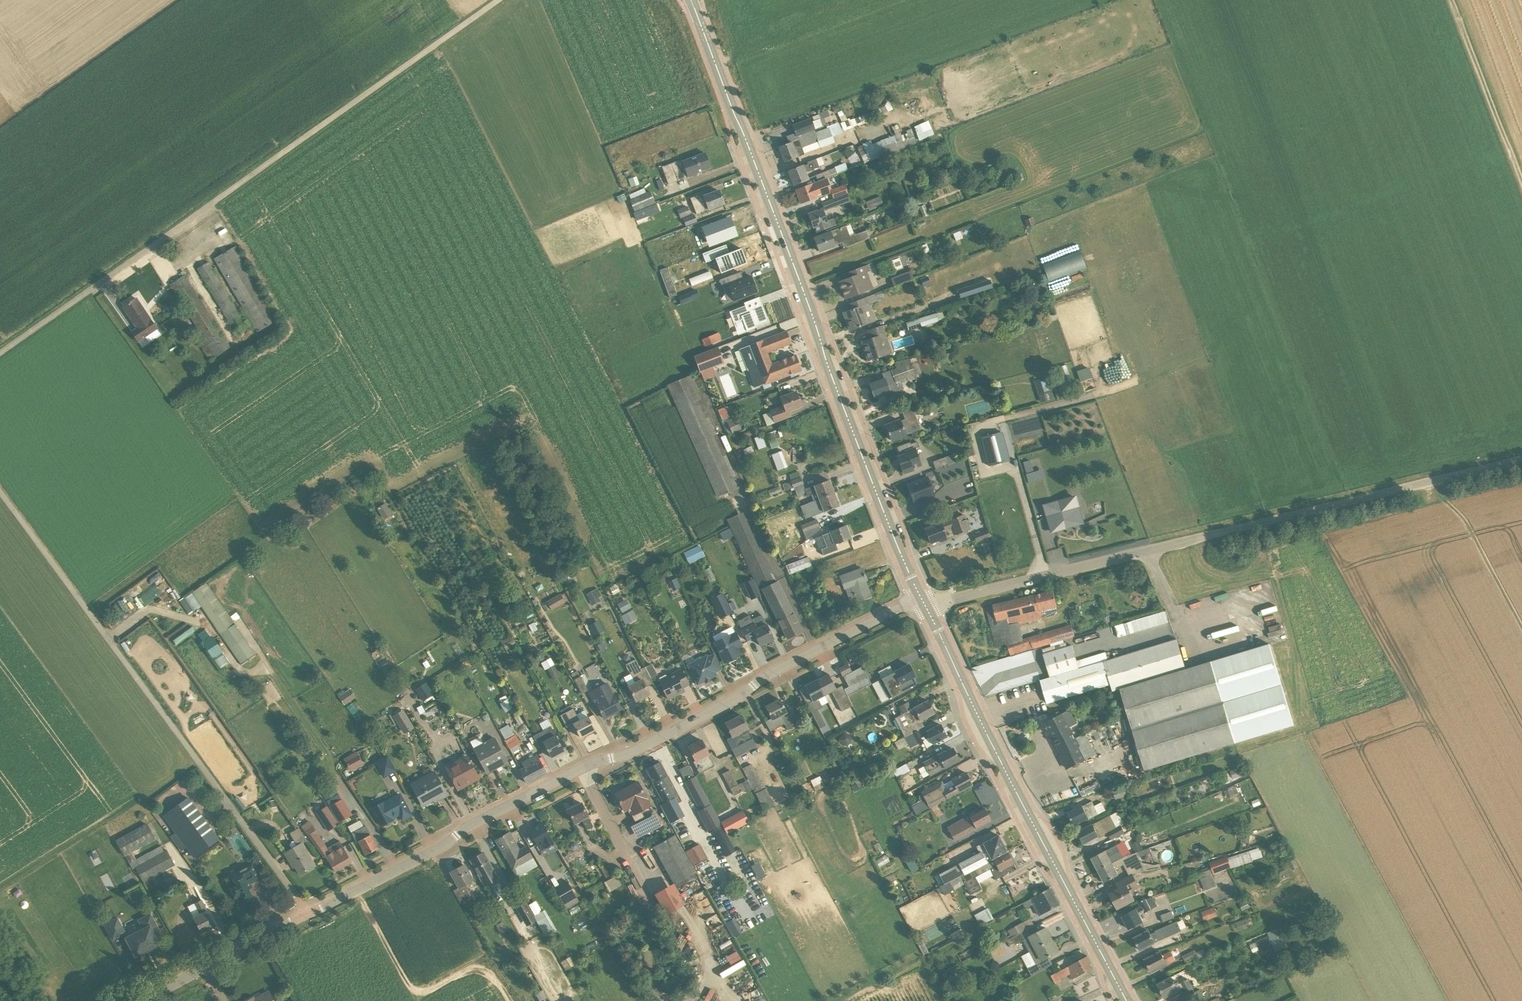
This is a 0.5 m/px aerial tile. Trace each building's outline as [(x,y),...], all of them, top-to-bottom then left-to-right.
[(901,99),(898,108),(917,114),(920,105),(901,99)] [(798,140),(799,139),(802,147),(817,141),(820,148),(835,143),(832,135),(829,128),(815,133),(814,129),(815,129),(811,119),(792,126),(796,136),(797,136),(798,140)] [(913,125),(919,140),(934,134),(928,119),(913,125)] [(843,131),(851,128),(848,121),(847,121),(842,123),(840,123),(843,131)] [(805,155),(802,147),(799,139),(798,140),(792,142),(779,147),(785,162),(805,155)] [(853,150),(848,154),(853,158),(857,154),(853,150)] [(686,177),(686,178),(696,174),(696,173),(710,168),(705,153),(683,161),(682,159),(662,167),(668,184),(686,177)] [(794,185),(808,180),(805,173),(819,167),(816,159),(807,162),(808,164),(803,166),(789,171),(794,185)] [(818,181),(826,178),(837,174),(834,168),(815,175),(818,181)] [(628,179),(631,187),(639,184),(636,176),(628,179)] [(828,185),(826,178),(818,181),(818,182),(796,190),(801,203),(829,193),(826,186),(828,185)] [(834,198),(847,194),(844,186),(831,191),(834,198)] [(635,212),(646,207),(656,203),(651,190),(629,199),(635,212)] [(702,193),(690,198),(696,214),(710,209),(710,210),(714,209),(714,208),(724,204),(719,191),(703,196),(702,193)] [(880,196),(873,199),(876,209),(883,206),(880,196)] [(825,210),(836,205),(833,199),(822,203),(825,210)] [(899,203),(890,206),(892,211),(901,208),(899,203)] [(815,227),(817,232),(836,225),(833,218),(827,221),(822,209),(808,214),(811,222),(809,223),(811,228),(815,227)] [(695,215),(683,219),(686,227),(697,222),(695,215)] [(1032,217),(1024,220),(1027,227),(1035,224),(1032,217)] [(728,219),(703,228),(709,245),(735,235),(728,219)] [(830,233),(814,239),(819,252),(845,242),(846,247),(869,238),(866,231),(855,235),(854,234),(849,236),(845,227),(829,233),(830,233)] [(926,244),(919,247),(922,255),(929,252),(926,244)] [(725,245),(701,254),(705,263),(714,259),(720,274),(746,264),(740,249),(728,254),(725,245)] [(235,246),(214,259),(257,332),(278,320),(235,246)] [(208,262),(198,268),(234,330),(244,323),(208,262)] [(846,299),(867,290),(864,282),(867,281),(864,273),(869,271),(867,265),(849,272),(851,277),(839,282),(846,299)] [(674,286),(667,268),(659,270),(666,289),(674,286)] [(895,285),(913,277),(910,269),(892,277),(895,285)] [(740,273),(720,280),(725,293),(730,291),(734,301),(757,292),(751,276),(742,279),(740,273)] [(230,348),(185,275),(170,284),(197,327),(191,331),(210,360),(230,348)] [(927,276),(920,278),(923,287),(931,284),(927,276)] [(989,279),(957,289),(960,297),(992,288),(989,279)] [(883,291),(874,294),(877,301),(884,300),(883,291)] [(877,301),(874,294),(850,304),(852,310),(843,313),(849,330),(858,326),(859,327),(867,324),(860,307),(877,301)] [(136,298),(123,307),(138,328),(132,332),(138,341),(157,328),(136,298)] [(767,321),(761,306),(748,311),(745,306),(731,311),(737,328),(744,325),(746,331),(756,327),(755,326),(767,321)] [(936,313),(906,323),(909,331),(938,322),(936,313)] [(868,330),(870,337),(871,339),(862,342),(868,361),(884,355),(880,342),(887,339),(883,326),(868,330)] [(760,381),(779,373),(804,363),(800,351),(775,361),(770,350),(795,340),(791,330),(753,345),(753,346),(748,348),(760,381)] [(704,347),(712,344),(722,340),(718,332),(701,340),(704,347)] [(718,348),(695,357),(700,371),(713,366),(723,362),(718,348)] [(981,353),(970,355),(972,366),(990,363),(989,356),(982,357),(981,353)] [(894,383),(900,380),(900,382),(922,373),(915,357),(909,359),(894,362),(896,369),(892,371),(891,370),(882,373),(884,379),(870,384),(875,397),(889,392),(890,394),(898,391),(894,383)] [(1076,370),(1080,381),(1092,377),(1088,366),(1076,370)] [(740,487),(690,376),(667,385),(717,497),(740,487)] [(1054,399),(1048,377),(1034,381),(1040,403),(1054,399)] [(770,410),(770,412),(763,415),(767,426),(774,423),(787,419),(784,412),(801,406),(796,392),(781,398),(784,405),(770,410)] [(901,409),(903,415),(905,419),(886,426),(891,440),(920,429),(911,405),(901,409)] [(718,410),(723,419),(729,415),(724,406),(718,410)] [(732,433),(742,429),(737,418),(727,423),(732,433)] [(1009,461),(1001,432),(982,437),(989,466),(1009,461)] [(762,435),(754,438),(759,449),(766,447),(762,435)] [(776,438),(769,441),(772,449),(779,446),(776,438)] [(914,449),(919,447),(917,441),(911,444),(910,442),(897,447),(900,456),(897,457),(904,474),(913,470),(913,468),(921,465),(914,449)] [(962,451),(964,459),(974,455),(972,448),(962,451)] [(781,451),(771,454),(778,471),(788,467),(781,451)] [(949,464),(946,457),(933,462),(936,469),(949,464)] [(1028,483),(1042,479),(1040,470),(1034,472),(1027,474),(1026,474),(1028,483)] [(814,501),(834,493),(829,480),(805,489),(801,478),(783,485),(785,491),(791,489),(792,491),(795,490),(797,497),(807,493),(808,496),(812,495),(814,501)] [(914,502),(933,495),(927,478),(908,485),(914,502)] [(834,493),(814,501),(810,502),(813,509),(812,509),(815,516),(839,506),(834,493)] [(1066,529),(1066,526),(1073,524),(1074,526),(1084,524),(1081,515),(1075,517),(1073,509),(1079,507),(1078,504),(1073,496),(1042,505),(1047,522),(1048,522),(1053,531),(1053,533),(1066,529)] [(956,506),(946,510),(948,515),(959,511),(956,506)] [(770,584),(777,581),(745,512),(728,519),(760,590),(762,588),(770,585),(770,584)] [(955,535),(969,530),(963,514),(949,520),(941,523),(925,529),(930,543),(940,540),(941,542),(947,540),(944,532),(953,528),(955,535)] [(806,540),(821,529),(817,519),(800,526),(806,540)] [(829,547),(851,538),(846,525),(824,534),(829,547)] [(732,535),(729,529),(717,535),(720,540),(732,535)] [(988,530),(974,535),(976,541),(990,536),(988,530)] [(704,556),(699,546),(688,551),(694,561),(704,556)] [(583,567),(589,563),(585,555),(578,558),(583,567)] [(867,580),(862,568),(841,577),(845,588),(846,588),(852,604),(871,597),(867,586),(866,587),(864,581),(867,580)] [(677,578),(669,582),(672,589),(680,585),(677,578)] [(751,600),(760,596),(753,579),(743,583),(751,600)] [(802,631),(793,613),(777,581),(770,584),(770,585),(762,588),(788,639),(802,631)] [(256,655),(206,582),(192,592),(241,665),(256,655)] [(602,596),(598,588),(586,594),(590,602),(599,598),(602,596)] [(1010,626),(1045,618),(1054,615),(1057,611),(1056,607),(1057,606),(1054,591),(993,606),(997,622),(1008,619),(1010,626)] [(560,594),(546,602),(551,611),(565,603),(560,594)] [(722,594),(711,599),(721,618),(731,613),(722,594)] [(625,601),(618,604),(622,613),(629,609),(625,601)] [(1011,655),(1075,637),(1072,624),(1014,641),(1010,626),(1008,619),(997,622),(993,606),(986,607),(996,646),(1006,644),(1006,646),(1008,645),(1011,655)] [(633,610),(621,616),(624,622),(636,615),(633,610)] [(1165,612),(1131,622),(1135,633),(1168,623),(1165,612)] [(604,631),(598,620),(589,625),(594,636),(604,631)] [(534,622),(528,625),(532,633),(538,630),(534,622)] [(747,641),(756,636),(760,645),(773,639),(766,624),(757,629),(754,623),(741,629),(747,641)] [(1118,637),(1128,635),(1124,624),(1124,623),(1115,626),(1118,637)] [(1266,627),(1270,637),(1283,633),(1279,623),(1266,627)] [(222,653),(222,652),(206,628),(197,634),(219,667),(228,662),(222,653)] [(737,636),(736,637),(735,633),(729,636),(729,635),(725,637),(722,632),(713,636),(721,653),(720,654),(725,663),(728,661),(727,659),(735,655),(736,657),(739,656),(736,648),(742,645),(737,636)] [(511,636),(501,641),(506,650),(516,645),(511,636)] [(1177,639),(1079,669),(1050,677),(1041,680),(1048,703),(1111,684),(1113,692),(1121,689),(1145,770),(1294,724),(1270,644),(1186,669),(1177,639)] [(1044,654),(1050,677),(1079,669),(1077,661),(1072,645),(1044,654)] [(695,661),(687,665),(697,685),(705,681),(706,683),(711,680),(710,679),(717,675),(715,672),(722,669),(714,654),(708,657),(707,655),(701,658),(700,656),(694,660),(695,661)] [(547,669),(555,665),(551,658),(541,663),(545,670),(547,669)] [(649,694),(644,683),(651,679),(645,667),(640,669),(635,658),(625,664),(635,683),(629,687),(636,701),(649,694)] [(851,671),(847,664),(838,669),(842,676),(851,671)] [(917,684),(913,677),(914,676),(908,664),(879,680),(885,692),(889,699),(897,695),(917,684)] [(555,665),(547,669),(553,681),(561,676),(555,665)] [(681,669),(659,681),(668,699),(684,691),(682,688),(689,685),(681,669)] [(571,674),(574,680),(580,676),(577,671),(571,674)] [(816,680),(824,695),(831,692),(841,712),(852,706),(848,697),(843,689),(842,685),(836,688),(828,674),(816,680)] [(580,676),(574,680),(582,693),(588,690),(580,676)] [(867,676),(843,689),(848,697),(872,685),(867,676)] [(817,699),(824,695),(816,680),(804,686),(812,701),(806,704),(819,729),(825,726),(816,708),(821,705),(817,699)] [(423,702),(434,695),(426,682),(415,689),(423,702)] [(606,683),(589,693),(595,705),(597,705),(604,718),(612,714),(612,713),(621,708),(614,695),(613,695),(606,683)] [(341,691),(337,694),(338,696),(345,705),(356,697),(350,688),(344,692),(343,690),(341,691)] [(513,708),(508,698),(500,703),(506,712),(513,708)] [(765,707),(771,718),(765,722),(770,732),(785,724),(787,730),(800,724),(794,712),(787,715),(786,713),(787,712),(780,699),(765,707)] [(900,729),(904,737),(918,730),(924,727),(921,720),(934,713),(927,701),(911,709),(908,702),(899,707),(907,720),(910,719),(912,723),(900,729)] [(560,711),(562,714),(567,712),(573,708),(571,705),(560,711)] [(572,722),(573,724),(580,737),(595,730),(588,716),(579,720),(573,708),(560,715),(566,726),(572,722)] [(414,728),(403,710),(393,715),(404,733),(414,728)] [(519,725),(523,723),(518,714),(514,717),(519,725)] [(1085,759),(1079,746),(1062,714),(1046,723),(1045,724),(1048,731),(1050,730),(1063,754),(1061,755),(1068,769),(1085,759)] [(758,748),(749,732),(750,732),(748,729),(741,715),(725,723),(732,737),(727,739),(732,749),(737,759),(758,748)] [(940,724),(921,734),(918,730),(904,737),(910,748),(924,740),(927,747),(946,737),(940,724)] [(551,727),(544,731),(543,730),(533,736),(539,747),(544,745),(551,757),(564,750),(551,727)] [(847,747),(852,741),(851,736),(845,731),(838,741),(847,747)] [(506,740),(511,748),(520,743),(515,734),(506,740)] [(494,738),(474,749),(487,773),(488,773),(486,771),(498,765),(499,767),(507,762),(494,738)] [(702,772),(715,766),(701,740),(688,747),(695,761),(693,762),(699,773),(701,772),(702,772)] [(923,763),(924,766),(920,768),(924,777),(929,775),(959,760),(953,748),(945,752),(944,752),(923,763)] [(350,770),(363,763),(357,752),(344,758),(350,770)] [(376,763),(384,776),(395,770),(387,756),(376,763)] [(527,783),(546,774),(536,756),(523,763),(526,768),(521,771),(527,783)] [(478,778),(469,760),(458,766),(456,762),(446,768),(458,789),(478,778)] [(653,783),(664,803),(660,805),(670,824),(684,816),(674,798),(678,796),(670,782),(670,783),(667,776),(660,762),(646,769),(654,783),(653,783)] [(752,786),(761,782),(752,764),(742,768),(752,786)] [(906,764),(893,771),(897,778),(910,771),(906,764)] [(1230,771),(1234,780),(1245,775),(1241,767),(1230,771)] [(727,836),(720,823),(691,769),(682,774),(717,840),(714,841),(719,850),(722,849),(727,858),(737,853),(727,836)] [(738,784),(731,770),(723,774),(730,789),(738,784)] [(414,789),(423,805),(438,796),(440,799),(447,795),(434,772),(425,777),(428,781),(414,789)] [(972,785),(965,772),(952,779),(955,785),(946,789),(942,782),(921,793),(930,809),(933,807),(938,804),(958,793),(958,792),(972,785)] [(823,774),(810,781),(815,790),(824,786),(823,784),(827,782),(823,774)] [(747,780),(741,783),(745,790),(746,792),(752,789),(747,780)] [(330,806),(341,799),(338,794),(330,781),(326,784),(323,785),(319,788),(330,806)] [(752,786),(765,812),(776,806),(763,781),(761,782),(752,786)] [(634,805),(638,812),(650,806),(638,782),(615,794),(624,810),(634,805)] [(738,784),(730,789),(734,796),(745,790),(741,783),(738,784)] [(1227,799),(1239,794),(1236,786),(1224,791),(1227,799)] [(1125,789),(1114,793),(1116,799),(1127,795),(1125,789)] [(576,803),(582,801),(578,792),(573,794),(576,803)] [(383,802),(372,809),(381,826),(384,824),(385,826),(387,826),(390,824),(390,823),(390,821),(393,819),(392,818),(399,814),(402,819),(411,814),(400,794),(384,803),(383,802)] [(218,839),(188,798),(164,816),(194,857),(218,839)] [(341,799),(330,806),(341,823),(352,816),(342,799),(341,799)] [(1074,825),(1088,818),(1089,819),(1106,810),(1102,802),(1095,806),(1092,801),(1082,806),(1081,804),(1075,808),(1075,809),(1068,813),(1074,825)] [(587,830),(593,827),(588,816),(581,803),(568,810),(574,823),(582,820),(587,830)] [(944,815),(938,804),(933,807),(938,818),(944,815)] [(326,807),(317,812),(329,830),(338,825),(326,807)] [(954,840),(990,821),(984,808),(974,813),(974,812),(970,814),(971,815),(947,828),(954,840)] [(743,811),(720,823),(727,836),(750,824),(743,811)] [(657,815),(633,822),(637,835),(661,827),(657,815)] [(1099,838),(1109,833),(1112,839),(1125,833),(1121,826),(1117,828),(1111,815),(1078,832),(1081,838),(1080,839),(1082,842),(1083,843),(1084,844),(1098,836),(1099,838)] [(237,826),(233,820),(227,824),(231,830),(237,826)] [(529,831),(537,846),(544,842),(547,848),(554,843),(543,823),(541,824),(540,822),(536,825),(536,827),(529,831)] [(136,868),(143,882),(174,865),(166,850),(164,851),(161,846),(142,857),(137,849),(155,840),(147,824),(117,840),(134,869),(136,868)] [(327,847),(318,835),(319,835),(312,826),(305,831),(311,839),(324,858),(326,857),(335,871),(350,862),(350,863),(351,862),(339,841),(327,847)] [(356,842),(359,841),(366,855),(378,849),(366,826),(351,833),(356,842)] [(290,833),(297,846),(285,853),(290,862),(292,861),(300,875),(315,866),(302,844),(307,840),(299,828),(290,833)] [(174,833),(170,836),(180,849),(184,846),(174,833)] [(527,846),(519,850),(509,833),(496,840),(516,876),(537,864),(527,846)] [(693,868),(685,854),(675,835),(654,847),(673,882),(686,904),(694,900),(691,895),(693,894),(687,884),(698,877),(695,873),(696,872),(693,868)] [(939,874),(944,884),(1006,851),(998,835),(982,843),(976,847),(980,853),(939,874)] [(1135,852),(1143,849),(1139,841),(1132,844),(1135,852)] [(577,842),(574,842),(571,843),(570,846),(572,849),(575,850),(578,848),(579,846),(577,842)] [(701,845),(685,854),(693,868),(709,860),(701,845)] [(1128,848),(1120,852),(1113,856),(1110,849),(1106,851),(1091,858),(1098,870),(1123,857),(1131,854),(1128,848)] [(1016,869),(1006,851),(944,884),(940,886),(940,887),(942,891),(944,894),(964,883),(970,895),(981,889),(975,877),(990,869),(995,880),(1016,869)] [(497,879),(483,852),(471,859),(485,886),(497,879)] [(1137,852),(1131,854),(1123,857),(1098,870),(1105,883),(1119,875),(1115,869),(1121,866),(1127,877),(1132,874),(1147,871),(1137,852)] [(1227,856),(1209,863),(1214,874),(1231,867),(1227,856)] [(1295,860),(1288,862),(1292,871),(1298,868),(1295,860)] [(235,886),(231,888),(236,899),(239,898),(241,901),(244,899),(246,901),(248,901),(250,900),(251,898),(250,896),(251,896),(248,889),(251,887),(249,883),(259,878),(252,864),(237,872),(238,874),(230,878),(235,886)] [(601,868),(605,876),(613,872),(609,864),(601,868)] [(460,903),(466,900),(472,897),(465,884),(472,880),(464,865),(451,872),(460,889),(454,892),(460,903)] [(1139,887),(1132,874),(1127,877),(1118,882),(1121,888),(1110,894),(1118,908),(1134,899),(1130,892),(1139,887)] [(622,885),(616,875),(606,881),(611,891),(622,885)] [(1212,875),(1201,879),(1205,890),(1217,885),(1212,875)] [(567,880),(554,888),(566,909),(579,901),(567,880)] [(143,896),(139,887),(127,893),(132,902),(143,896)] [(527,927),(536,922),(516,888),(508,894),(527,927)] [(1034,904),(1040,915),(1060,904),(1051,888),(1023,903),(1026,908),(1034,904)] [(704,889),(693,895),(710,928),(721,922),(704,889)] [(1152,896),(1146,900),(1146,899),(1139,903),(1141,907),(1122,917),(1126,923),(1125,925),(1127,928),(1128,928),(1129,929),(1143,922),(1140,915),(1157,906),(1152,896)] [(207,911),(201,899),(195,903),(188,907),(201,933),(215,926),(208,911),(207,911)] [(1242,911),(1250,907),(1247,901),(1240,905),(1242,911)] [(987,907),(973,914),(978,925),(993,918),(987,907)] [(1215,908),(1201,913),(1204,920),(1217,915),(1215,908)] [(1172,911),(1161,915),(1163,922),(1174,918),(1172,911)] [(160,945),(155,936),(160,933),(151,915),(140,921),(145,929),(128,938),(127,938),(136,957),(160,945)] [(547,915),(538,921),(545,935),(555,930),(547,915)] [(1012,938),(1023,932),(1035,926),(1031,918),(1008,931),(1012,938)] [(117,919),(105,925),(113,939),(125,933),(117,919)] [(731,919),(725,923),(732,937),(738,933),(731,919)] [(1247,919),(1237,923),(1240,931),(1250,927),(1247,919)] [(503,922),(496,925),(501,934),(508,930),(503,922)] [(1134,939),(1140,950),(1156,941),(1181,931),(1177,922),(1155,931),(1156,932),(1151,934),(1149,931),(1134,939)] [(1280,927),(1268,932),(1275,952),(1288,947),(1280,927)] [(1023,932),(1012,938),(1007,941),(1011,948),(1024,941),(1030,952),(1053,940),(1047,928),(1026,938),(1023,932)] [(1268,936),(1255,940),(1260,951),(1272,946),(1268,936)] [(1053,940),(1030,952),(1036,963),(1049,956),(1059,952),(1053,940)] [(1167,964),(1176,959),(1180,957),(1176,949),(1163,956),(1161,952),(1145,960),(1151,972),(1160,967),(1160,968),(1167,964)] [(1195,950),(1183,955),(1186,963),(1198,957),(1195,950)] [(725,956),(729,966),(741,961),(736,951),(725,956)] [(570,956),(561,962),(566,970),(572,966),(575,964),(570,956)] [(1088,956),(1057,972),(1052,975),(1056,983),(1061,980),(1060,979),(1070,973),(1073,979),(1094,968),(1088,956)] [(1042,970),(1038,963),(1028,969),(1032,976),(1042,970)] [(1172,977),(1158,984),(1165,997),(1178,990),(1183,987),(1186,992),(1193,989),(1187,979),(1181,982),(1181,983),(1176,986),(1172,977)] [(1188,995),(1191,1000),(1193,1000),(1203,996),(1199,989),(1188,995)] [(548,999),(543,990),(536,994),(540,1000),(545,1000),(548,999)] [(269,992),(255,999),(254,998),(247,1000),(274,1000),(269,992)]
